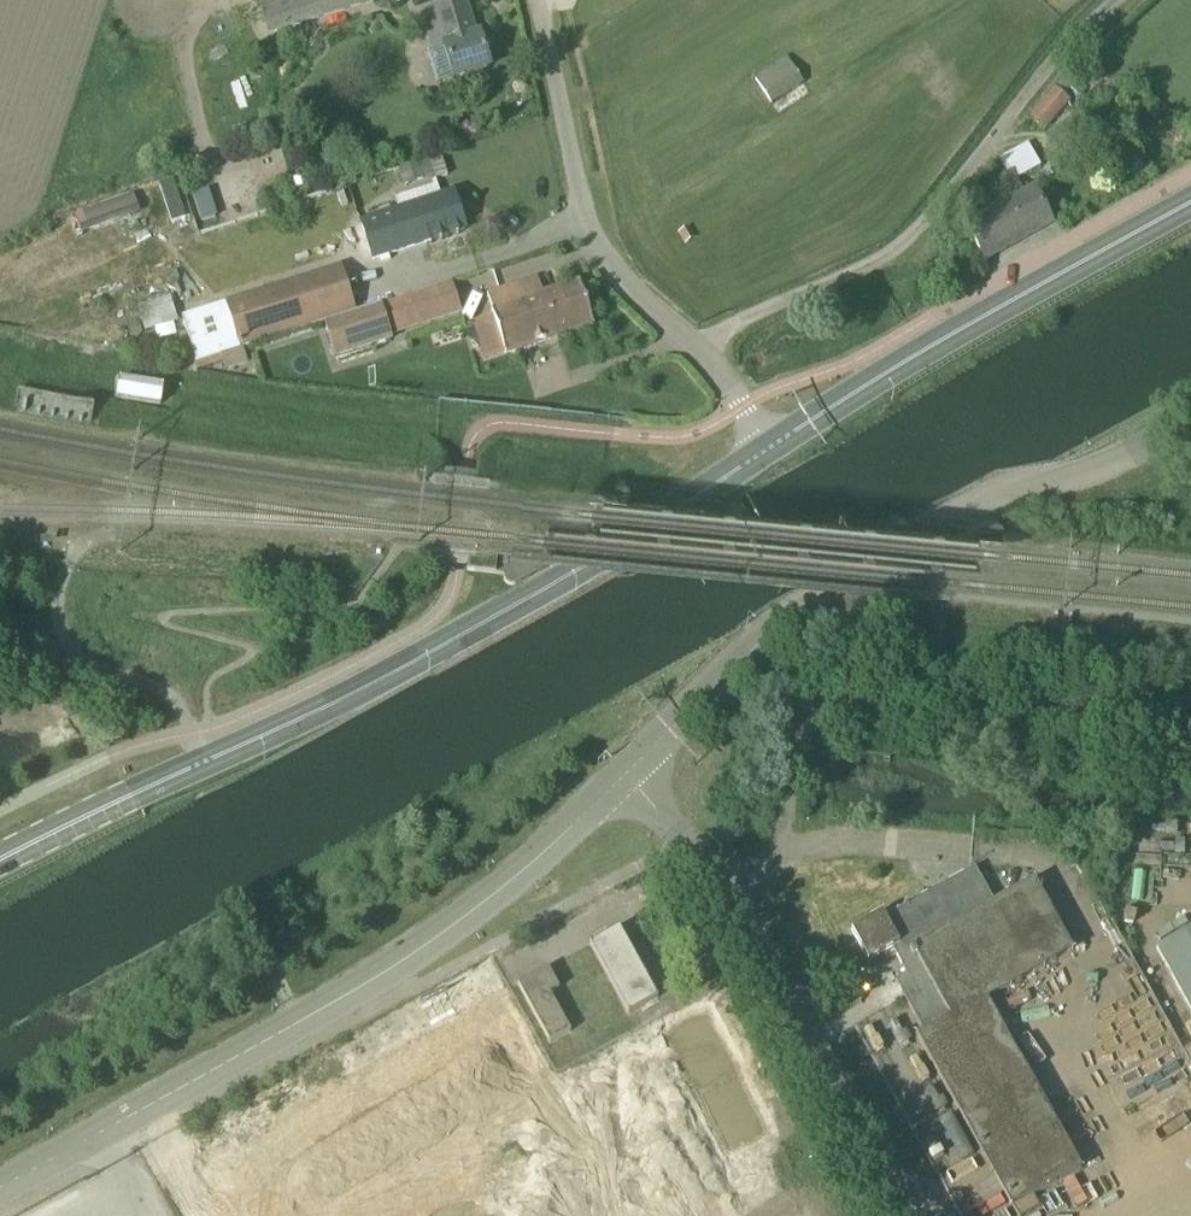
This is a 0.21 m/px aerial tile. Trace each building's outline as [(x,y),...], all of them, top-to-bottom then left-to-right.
[(261,3),(269,31),(370,0),(269,0),(261,3)] [(453,78),(490,66),(480,34),(476,35),(465,0),(459,0),(434,8),(445,45),(443,45),(453,78)] [(803,82),(788,58),(755,79),(771,103),(803,82)] [(1069,101),(1055,88),(1031,117),(1045,129),(1069,101)] [(993,210),(1011,245),(1052,222),(1033,189),(1023,194),(1015,178),(1016,177),(1038,165),(1026,143),(1004,156),(1005,158),(1000,161),(1007,174),(994,181),(1006,203),(994,210),(993,210)] [(420,161),(399,168),(404,186),(425,179),(420,161)] [(173,180),(159,184),(171,222),(185,217),(173,180)] [(395,198),(399,210),(361,223),(373,259),(465,229),(453,193),(442,196),(438,184),(395,198)] [(993,210),(994,210),(987,197),(975,203),(959,215),(984,260),(1011,245),(993,210)] [(324,322),(356,312),(351,296),(341,265),(195,312),(206,347),(194,352),(197,362),(223,354),(324,322)] [(491,312),(498,332),(505,353),(593,325),(580,283),(541,295),(535,277),(487,293),(493,311),(491,312)] [(351,296),(356,312),(381,304),(397,299),(393,283),(351,296)] [(178,322),(170,296),(138,306),(145,331),(178,322)] [(381,304),(356,312),(324,322),(335,358),(392,340),(391,335),(381,304)] [(163,386),(120,379),(117,396),(161,403),(163,386)] [(309,642),(299,632),(285,646),(296,656),(309,642)] [(851,930),(868,961),(892,948),(907,974),(895,980),(923,1030),(916,1034),(1011,1207),(1082,1169),(988,998),(1073,951),(1034,881),(993,903),(974,868),(885,917),(883,913),(851,930)] [(619,927),(590,943),(629,1013),(658,997),(619,927)] [(548,967),(518,983),(550,1041),(569,1030),(548,993),(559,987),(548,967)] [(1016,1205),(1022,1215),(1026,1215),(1044,1206),(1037,1193),(1016,1205)]
